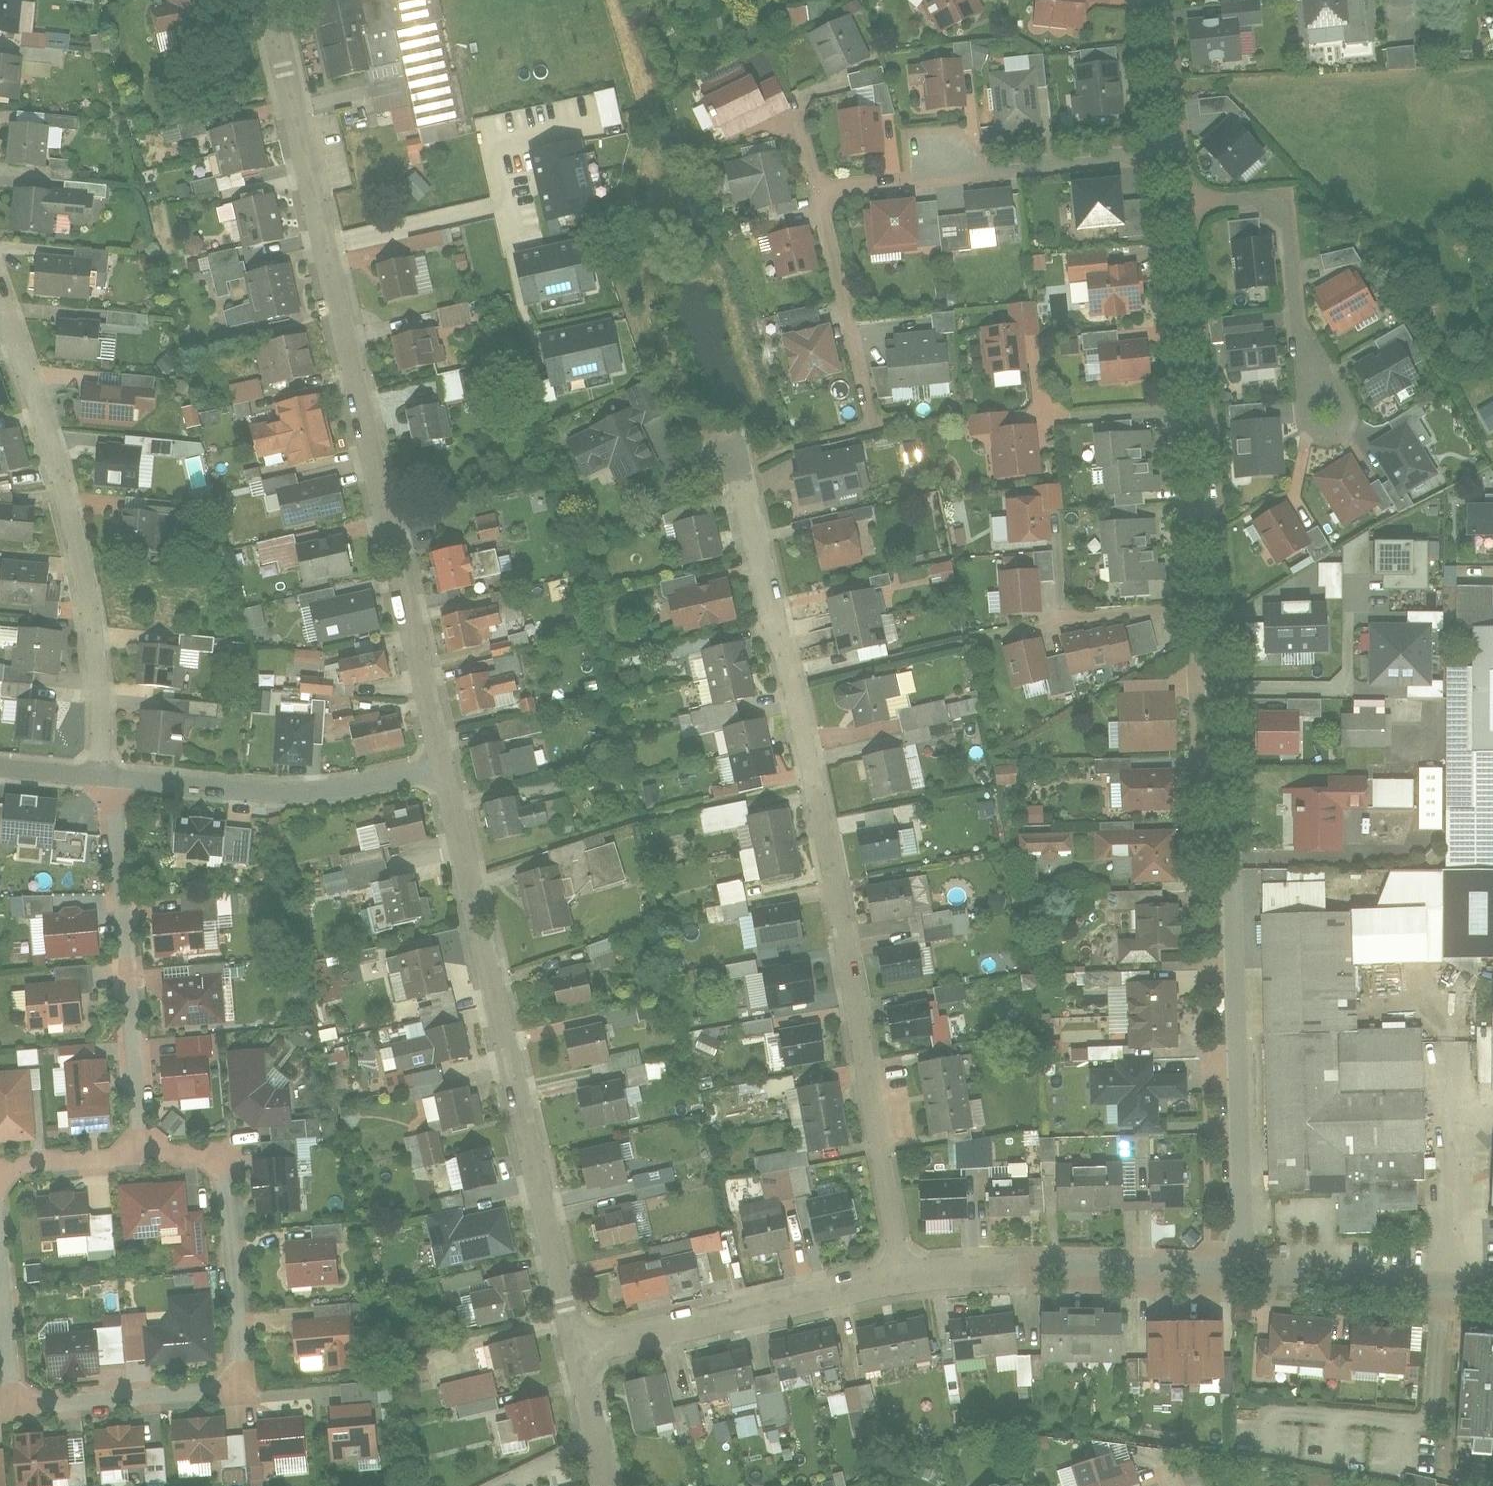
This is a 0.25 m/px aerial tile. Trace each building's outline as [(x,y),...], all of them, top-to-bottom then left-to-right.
[(16,36),(18,0),(0,0),(0,35),(16,36)] [(148,10),(156,41),(213,27),(206,0),(167,0),(168,5),(148,10)] [(328,83),(367,75),(351,0),(310,0),(328,83)] [(367,75),(377,117),(391,114),(397,140),(418,136),(421,150),(459,142),(455,125),(461,124),(439,24),(443,23),(438,0),(351,0),(367,75)] [(937,36),(983,14),(976,0),(921,0),(937,36)] [(1031,26),(1079,32),(1083,3),(1106,6),(1107,0),(1034,0),(1031,26)] [(1312,22),(1334,19),(1331,0),(1309,0),(1312,22)] [(1334,19),(1355,16),(1353,0),(1331,0),(1334,19)] [(870,59),(851,18),(807,38),(826,79),(870,59)] [(1241,58),(1237,21),(1189,27),(1194,64),(1241,58)] [(1386,49),(1387,68),(1412,66),(1411,47),(1386,49)] [(0,58),(0,101),(18,102),(20,59),(0,58)] [(965,110),(961,62),(907,66),(909,88),(923,87),(925,113),(965,110)] [(1125,117),(1119,64),(1072,70),(1078,123),(1125,117)] [(789,113),(775,79),(751,89),(743,69),(701,87),(707,101),(699,104),(712,134),(721,130),(725,140),(789,113)] [(1035,72),(989,75),(993,135),(1039,132),(1035,72)] [(592,92),(597,128),(621,124),(616,88),(592,92)] [(881,110),(836,112),(839,160),(884,157),(881,110)] [(212,128),(219,153),(267,140),(260,115),(212,128)] [(1264,150),(1237,124),(1204,158),(1231,184),(1264,150)] [(175,138),(202,134),(201,125),(174,129),(175,138)] [(8,126),(5,165),(44,169),(48,129),(8,126)] [(219,153),(226,178),(274,165),(267,140),(219,153)] [(548,221),(596,210),(580,141),(532,152),(548,221)] [(780,153),(722,166),(731,207),(749,202),(751,214),(792,205),(780,153)] [(74,178),(72,158),(48,161),(50,181),(74,178)] [(420,196),(429,190),(416,172),(407,178),(420,196)] [(1123,224),(1119,181),(1074,185),(1079,229),(1123,224)] [(13,189),(10,234),(53,237),(54,218),(88,220),(90,193),(13,189)] [(1016,230),(1012,194),(967,199),(971,234),(1016,230)] [(284,244),(272,197),(231,207),(243,254),(284,244)] [(912,202),(864,207),(868,251),(916,247),(912,202)] [(443,229),(407,238),(410,252),(447,242),(443,229)] [(817,271),(809,229),(769,237),(777,279),(817,271)] [(1259,240),(1233,242),(1238,293),(1263,291),(1259,240)] [(595,289),(585,241),(516,256),(527,304),(595,289)] [(1320,256),(1324,270),(1355,262),(1351,247),(1320,256)] [(1140,312),(1137,271),(1109,273),(1108,253),(1069,256),(1071,284),(1082,283),(1084,316),(1140,312)] [(36,257),(33,297),(86,301),(90,262),(36,257)] [(376,268),(384,306),(406,301),(398,263),(376,268)] [(300,315),(289,267),(243,278),(254,326),(300,315)] [(1323,296),(1342,333),(1379,315),(1360,277),(1323,296)] [(468,302),(436,310),(440,329),(473,322),(468,302)] [(934,334),(955,330),(952,311),(930,314),(934,334)] [(99,324),(56,322),(55,361),(98,363),(99,324)] [(554,385),(622,370),(611,322),(543,337),(554,385)] [(1018,325),(981,330),(986,377),(1023,373),(1018,325)] [(840,376),(829,328),(780,340),(792,388),(840,376)] [(1231,373),(1280,367),(1276,330),(1227,336),(1231,373)] [(315,378),(304,337),(255,349),(265,391),(315,378)] [(391,342),(399,374),(420,368),(412,337),(391,342)] [(892,391),(953,385),(948,338),(887,344),(892,391)] [(1151,377),(1148,344),(1100,348),(1103,381),(1151,377)] [(1394,344),(1353,368),(1375,406),(1416,381),(1394,344)] [(458,370),(437,374),(442,402),(463,399),(458,370)] [(82,385),(80,423),(132,426),(133,411),(153,412),(154,381),(105,378),(105,387),(82,385)] [(246,402),(262,398),(257,378),(228,386),(236,419),(250,415),(246,402)] [(9,408),(0,382),(0,411),(9,408)] [(335,458),(319,397),(272,409),(276,425),(250,432),(257,460),(284,453),(288,470),(335,458)] [(403,413),(412,446),(435,440),(426,407),(403,413)] [(660,467),(633,411),(565,443),(583,481),(607,469),(616,487),(660,467)] [(1264,420),(1232,422),(1236,479),(1268,476),(1264,420)] [(1369,447),(1402,500),(1441,475),(1409,422),(1369,447)] [(992,432),(996,483),(1033,480),(1028,428),(992,432)] [(18,431),(0,437),(0,479),(30,469),(18,431)] [(1100,469),(1102,498),(1132,495),(1129,462),(1123,463),(1120,433),(1089,436),(1092,470),(1100,469)] [(138,449),(96,446),(93,488),(135,491),(138,449)] [(871,489),(862,449),(822,457),(820,449),(794,454),(799,476),(792,477),(798,508),(821,504),(822,508),(862,500),(860,491),(871,489)] [(1314,479),(1346,529),(1385,504),(1352,454),(1314,479)] [(244,471),(246,482),(274,477),(272,466),(244,471)] [(344,514),(335,477),(276,492),(285,529),(344,514)] [(1007,502),(1012,546),(1051,541),(1046,497),(1007,502)] [(1251,524),(1279,567),(1308,549),(1279,505),(1251,524)] [(35,511),(0,508),(0,543),(32,546),(35,511)] [(1492,537),(1492,509),(1473,509),(1472,537),(1492,537)] [(173,515),(122,513),(121,555),(172,557),(173,515)] [(474,520),(479,541),(501,536),(496,515),(474,520)] [(723,558),(711,515),(672,525),(684,569),(723,558)] [(853,521),(812,529),(821,572),(861,564),(853,521)] [(1105,555),(1108,584),(1143,581),(1141,552),(1135,552),(1132,521),(1095,525),(1098,556),(1105,555)] [(352,574),(343,537),(292,549),(301,586),(352,574)] [(1429,542),(1375,542),(1375,577),(1384,577),(1384,590),(1428,590),(1429,542)] [(429,554),(438,593),(461,587),(451,548),(429,554)] [(951,561),(928,566),(932,583),(954,579),(951,561)] [(48,567),(1,562),(0,573),(0,605),(44,610),(48,567)] [(1000,574),(1003,616),(1032,614),(1029,572),(1000,574)] [(737,621),(729,581),(667,594),(675,634),(737,621)] [(1443,957),(1492,958),(1492,588),(1461,588),(1460,628),(1474,628),(1473,667),(1446,666),(1443,957)] [(874,591),(826,601),(832,629),(880,619),(874,591)] [(378,634),(369,592),(310,605),(319,646),(378,634)] [(1298,650),(1297,603),(1283,603),(1283,608),(1266,608),(1267,651),(1298,650)] [(1311,603),(1297,603),(1298,650),(1327,649),(1326,606),(1311,606),(1311,603)] [(247,631),(267,625),(261,604),(241,610),(247,631)] [(440,621),(448,653),(472,647),(468,632),(499,625),(495,608),(440,621)] [(880,619),(832,629),(838,657),(886,647),(880,619)] [(1123,627),(1093,634),(1100,668),(1131,661),(1123,627)] [(1430,628),(1374,628),(1374,656),(1430,657),(1430,628)] [(58,678),(61,635),(16,631),(13,675),(58,678)] [(1093,634),(1063,641),(1070,675),(1100,668),(1093,634)] [(1026,679),(1046,674),(1038,644),(1019,649),(1026,679)] [(749,671),(743,645),(701,655),(707,681),(749,671)] [(179,650),(139,647),(136,691),(176,694),(179,650)] [(1007,684),(1026,679),(1019,649),(999,654),(1007,684)] [(387,681),(382,656),(335,666),(341,691),(387,681)] [(1430,657),(1374,656),(1374,683),(1429,683),(1430,657)] [(755,698),(749,671),(707,681),(713,708),(755,698)] [(902,671),(845,684),(856,727),(912,714),(902,671)] [(478,675),(454,680),(462,716),(484,711),(482,700),(516,692),(513,675),(480,682),(478,675)] [(1023,685),(1025,697),(1048,692),(1045,680),(1023,685)] [(1118,698),(1122,752),(1179,748),(1175,694),(1118,698)] [(51,746),(54,704),(18,701),(15,743),(51,746)] [(313,705),(282,703),(278,761),(309,763),(313,705)] [(405,749),(398,718),(381,721),(378,709),(332,719),(334,731),(350,728),(356,760),(405,749)] [(139,715),(137,755),(181,757),(183,717),(139,715)] [(499,740),(541,733),(538,715),(496,722),(499,740)] [(1258,747),(1299,748),(1300,719),(1259,717),(1258,747)] [(1344,746),(1388,746),(1387,717),(1344,718),(1344,746)] [(770,748),(764,721),(722,731),(728,758),(770,748)] [(909,743),(862,754),(872,796),(919,784),(909,743)] [(470,749),(477,779),(497,774),(490,744),(470,749)] [(777,776),(770,748),(728,758),(735,786),(777,776)] [(1123,772),(1125,811),(1174,809),(1171,769),(1123,772)] [(1296,790),(1297,852),(1332,852),(1331,809),(1367,809),(1366,778),(1324,779),(1324,789),(1296,790)] [(3,841),(3,845),(53,849),(55,831),(57,801),(7,796),(6,805),(3,841)] [(481,802),(490,838),(516,832),(507,796),(481,802)] [(1042,822),(1042,806),(1024,806),(1024,823),(1042,822)] [(425,838),(418,810),(394,816),(393,810),(380,813),(388,847),(425,838)] [(795,844),(789,811),(747,820),(754,852),(795,844)] [(894,819),(853,827),(862,869),(903,860),(894,819)] [(177,849),(221,855),(225,827),(181,821),(177,849)] [(1130,859),(1131,882),(1175,880),(1173,829),(1094,833),(1095,861),(1130,859)] [(88,834),(55,831),(53,849),(52,860),(86,863),(88,834)] [(1072,854),(1072,833),(1018,833),(1018,854),(1072,854)] [(802,876),(795,844),(754,852),(760,884),(802,876)] [(518,877),(532,934),(565,926),(551,870),(518,877)] [(413,878),(377,886),(387,931),(430,922),(426,900),(418,902),(413,878)] [(1263,883),(1271,1194),(1339,1192),(1340,1233),(1375,1232),(1374,1210),(1422,1208),(1417,1038),(1357,1040),(1355,969),(1426,967),(1424,908),(1325,911),(1324,881),(1263,883)] [(862,890),(868,924),(914,916),(908,882),(862,890)] [(1117,941),(1118,964),(1158,962),(1157,947),(1169,946),(1166,904),(1159,905),(1158,891),(1107,894),(1108,911),(1132,910),(1134,939),(1117,941)] [(9,897),(10,913),(52,910),(51,894),(9,897)] [(803,944),(796,905),(749,913),(757,952),(803,944)] [(51,960),(101,954),(97,914),(46,920),(51,960)] [(152,921),(156,958),(201,953),(197,916),(152,921)] [(948,917),(923,922),(927,945),(953,941),(948,917)] [(918,932),(871,939),(877,981),(924,974),(918,932)] [(447,996),(437,950),(396,959),(406,1005),(447,996)] [(814,1003),(807,966),(760,974),(766,1012),(814,1003)] [(558,1006),(590,1000),(585,973),(553,978),(558,1006)] [(1474,1091),(1492,1091),(1492,976),(1476,976),(1474,1091)] [(164,984),(168,1027),(224,1021),(219,978),(164,984)] [(1161,981),(1124,983),(1126,1016),(1162,1014),(1161,981)] [(32,1027),(84,1023),(80,983),(28,988),(32,1027)] [(962,987),(930,993),(933,1012),(966,1006),(962,987)] [(606,1012),(610,1029),(638,1022),(634,1005),(606,1012)] [(922,1008),(886,1013),(890,1042),(926,1037),(922,1008)] [(1162,1014),(1126,1016),(1127,1049),(1163,1048),(1162,1014)] [(468,1062),(459,1027),(424,1035),(425,1041),(391,1049),(397,1074),(430,1066),(431,1071),(468,1062)] [(825,1063),(819,1027),(778,1034),(784,1070),(825,1063)] [(566,1036),(573,1066),(608,1059),(602,1029),(566,1036)] [(176,1059),(162,1060),(164,1097),(208,1094),(206,1059),(211,1059),(210,1039),(175,1041),(176,1059)] [(59,1065),(65,1065),(70,1112),(109,1109),(105,1062),(94,1063),(93,1045),(58,1049),(59,1065)] [(1086,1059),(1121,1059),(1121,1047),(1086,1047),(1086,1059)] [(41,1064),(40,1049),(16,1050),(17,1065),(41,1064)] [(608,1054),(610,1071),(624,1069),(626,1085),(666,1079),(663,1060),(640,1063),(638,1049),(608,1054)] [(264,1053),(230,1056),(235,1109),(256,1126),(271,1125),(291,1124),(290,1121),(289,1090),(275,1091),(267,1084),(264,1053)] [(950,1061),(915,1068),(921,1100),(956,1093),(950,1061)] [(1116,1071),(1089,1072),(1090,1104),(1118,1103),(1119,1124),(1137,1123),(1138,1134),(1171,1132),(1170,1107),(1188,1106),(1187,1074),(1151,1075),(1151,1061),(1115,1063),(1116,1071)] [(0,1074),(0,1143),(35,1141),(29,1072),(0,1074)] [(843,1115),(837,1084),(796,1092),(802,1123),(843,1115)] [(623,1085),(577,1092),(582,1124),(628,1116),(623,1085)] [(468,1090),(433,1098),(441,1133),(482,1124),(477,1099),(470,1101),(468,1090)] [(956,1093),(921,1100),(928,1131),(962,1124),(956,1093)] [(849,1146),(843,1115),(802,1123),(808,1154),(849,1146)] [(291,1124),(271,1125),(272,1142),(299,1140),(307,1140),(306,1120),(290,1121),(291,1124)] [(443,1164),(436,1135),(417,1139),(424,1169),(443,1164)] [(265,1162),(255,1162),(258,1213),(299,1211),(296,1159),(300,1159),(299,1140),(272,1142),(264,1142),(265,1162)] [(991,1140),(954,1141),(954,1165),(991,1165),(991,1140)] [(626,1177),(619,1146),(576,1155),(582,1187),(626,1177)] [(495,1187),(487,1152),(455,1159),(463,1195),(495,1187)] [(1150,1162),(1150,1207),(1184,1207),(1184,1162),(1150,1162)] [(1088,1164),(1090,1211),(1122,1210),(1120,1163),(1088,1164)] [(1055,1166),(1058,1212),(1090,1211),(1088,1164),(1055,1166)] [(637,1200),(665,1192),(663,1183),(675,1180),(671,1165),(630,1177),(637,1200)] [(925,1219),(962,1217),(961,1181),(923,1183),(925,1219)] [(184,1183),(119,1188),(124,1242),(159,1239),(158,1231),(182,1229),(183,1247),(174,1247),(175,1268),(206,1266),(202,1212),(186,1214),(184,1183)] [(992,1212),(1029,1211),(1028,1185),(991,1187),(992,1212)] [(815,1239),(853,1231),(846,1194),(807,1202),(815,1239)] [(89,1216),(87,1197),(38,1201),(41,1241),(91,1236),(92,1254),(114,1252),(111,1214),(89,1216)] [(777,1199),(738,1209),(750,1256),(788,1246),(777,1199)] [(609,1241),(651,1234),(646,1203),(603,1210),(609,1241)] [(428,1222),(436,1269),(518,1254),(509,1208),(428,1222)] [(285,1247),(288,1287),(337,1283),(333,1244),(338,1244),(337,1225),(310,1227),(312,1245),(285,1247)] [(693,1256),(619,1271),(625,1302),(699,1287),(693,1256)] [(459,1288),(466,1325),(530,1313),(521,1264),(483,1272),(485,1282),(459,1288)] [(209,1272),(193,1271),(192,1287),(208,1288),(209,1272)] [(146,1312),(124,1313),(124,1324),(127,1358),(147,1357),(147,1364),(217,1359),(212,1291),(170,1294),(172,1323),(147,1325),(146,1312)] [(309,1317),(288,1319),(292,1353),(319,1350),(321,1366),(350,1363),(343,1299),(307,1303),(309,1317)] [(1011,1315),(982,1319),(987,1355),(1016,1351),(1011,1315)] [(1077,1316),(1039,1316),(1039,1361),(1078,1361),(1077,1316)] [(1116,1316),(1077,1316),(1078,1361),(1116,1361),(1116,1316)] [(1332,1320),(1268,1316),(1265,1363),(1408,1373),(1411,1328),(1331,1323),(1332,1320)] [(982,1319),(952,1324),(958,1360),(987,1355),(982,1319)] [(1217,1321),(1180,1322),(1180,1380),(1217,1380),(1217,1321)] [(923,1322),(890,1329),(897,1363),(930,1356),(923,1322)] [(1180,1322),(1142,1322),(1143,1381),(1180,1380),(1180,1322)] [(127,1358),(124,1324),(95,1327),(95,1331),(49,1334),(52,1376),(99,1372),(99,1365),(127,1363),(127,1358)] [(829,1327),(798,1335),(806,1367),(837,1359),(829,1327)] [(890,1329),(856,1335),(863,1370),(897,1363),(890,1329)] [(533,1330),(491,1342),(501,1377),(543,1364),(533,1330)] [(1448,1331),(1440,1436),(1457,1437),(1456,1449),(1476,1451),(1477,1438),(1492,1439),(1492,1335),(1448,1331)] [(798,1335),(767,1343),(776,1375),(806,1367),(798,1335)] [(747,1349),(720,1354),(727,1390),(754,1384),(747,1349)] [(720,1354),(693,1360),(700,1395),(727,1390),(720,1354)] [(666,1367),(618,1382),(633,1430),(681,1416),(666,1367)] [(492,1375),(445,1384),(452,1418),(498,1409),(492,1375)] [(380,1382),(345,1384),(346,1402),(332,1402),(335,1458),(384,1455),(380,1382)] [(869,1384),(826,1395),(831,1417),(874,1406),(869,1384)] [(546,1393),(501,1404),(511,1445),(557,1434),(546,1393)] [(215,1407),(169,1410),(172,1453),(218,1449),(215,1407)] [(253,1420),(239,1421),(242,1454),(301,1450),(298,1409),(252,1413),(253,1420)] [(753,1414),(733,1418),(738,1438),(758,1434),(753,1414)] [(135,1417),(90,1420),(93,1462),(139,1459),(140,1475),(162,1473),(160,1438),(137,1440),(135,1417)] [(41,1424),(9,1425),(12,1478),(48,1476),(48,1470),(64,1470),(64,1478),(80,1477),(79,1453),(63,1454),(61,1427),(41,1428),(41,1424)] [(1117,1480),(1111,1459),(1076,1469),(1081,1485),(1095,1485),(1117,1480)]
